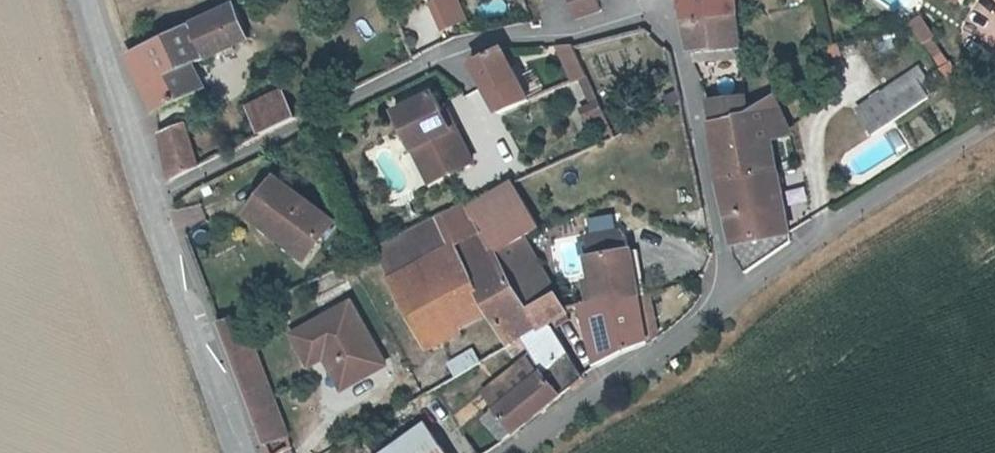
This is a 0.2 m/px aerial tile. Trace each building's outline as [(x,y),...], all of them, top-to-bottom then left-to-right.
[(467,20),(458,0),(428,0),(426,1),(440,32),(467,20)] [(602,11),(598,0),(569,0),(576,20),(602,11)] [(683,6),(692,50),(693,53),(742,48),(737,0),(682,0),(683,6)] [(195,95),(184,69),(196,64),(253,38),(238,5),(135,54),(131,56),(143,84),(156,113),(195,95)] [(925,43),(935,36),(922,15),(912,22),(925,43)] [(573,83),(586,77),(572,47),(571,43),(556,45),(573,83)] [(499,117),(531,102),(504,48),(473,64),(499,117)] [(196,64),(184,69),(195,95),(208,89),(196,64)] [(958,71),(947,78),(954,88),(965,81),(958,71)] [(900,117),(931,97),(917,77),(914,72),(860,109),(870,123),(876,133),(891,123),(900,117)] [(965,81),(954,88),(961,100),(962,101),(973,94),(965,81)] [(265,135),(299,118),(287,91),(252,108),(265,135)] [(451,130),(442,115),(431,94),(393,114),(405,135),(414,152),(425,146),(442,177),(473,161),(455,128),(451,130)] [(713,120),(751,114),(749,95),(709,99),(713,120)] [(723,181),(740,177),(782,168),(775,135),(790,127),(778,100),(751,114),(713,120),(723,181)] [(447,112),(442,115),(451,130),(455,128),(447,112)] [(188,123),(161,134),(172,180),(199,167),(188,123)] [(414,152),(431,183),(442,177),(425,146),(414,152)] [(739,258),(750,271),(793,242),(796,240),(794,231),(789,204),(782,168),(740,177),(747,209),(729,213),(739,258)] [(740,177),(723,181),(729,213),(747,209),(740,177)] [(276,182),(248,218),(253,221),(269,234),(271,232),(305,259),(321,238),(316,234),(326,222),(276,182)] [(497,256),(527,241),(541,234),(516,189),(515,189),(471,210),(485,235),(497,256)] [(174,210),(179,229),(205,222),(200,203),(174,210)] [(467,204),(374,251),(391,282),(485,235),(471,210),(467,204)] [(269,234),(253,221),(248,228),(299,267),(305,259),(271,232),(269,234)] [(316,234),(321,238),(331,226),(326,222),(316,234)] [(642,293),(634,250),(630,250),(626,229),(586,236),(597,301),(642,293)] [(485,235),(391,282),(426,344),(462,325),(446,295),(474,280),(490,309),(510,343),(538,327),(531,316),(544,309),(562,300),(559,295),(528,243),(527,241),(497,256),(485,235)] [(642,293),(647,292),(640,248),(634,250),(642,293)] [(474,280),(446,295),(462,325),(490,309),(474,280)] [(574,289),(559,295),(562,300),(568,312),(582,304),(574,289)] [(647,292),(642,293),(650,338),(660,333),(652,291),(647,292)] [(650,338),(642,293),(597,301),(600,318),(587,321),(599,364),(621,352),(650,338)] [(568,312),(562,300),(544,309),(552,322),(568,312)] [(600,318),(597,301),(582,304),(587,321),(600,318)] [(379,353),(351,304),(293,337),(311,368),(325,359),(336,354),(342,355),(340,361),(354,385),(372,375),(365,362),(379,353)] [(552,322),(544,309),(531,316),(538,327),(539,330),(525,339),(535,351),(548,368),(501,405),(490,414),(507,437),(585,375),(584,375),(552,322)] [(245,317),(223,327),(269,445),(291,437),(245,317)] [(472,348),(445,362),(453,378),(480,364),(472,348)] [(548,368),(535,351),(488,387),(501,405),(548,368)] [(387,367),(379,353),(365,362),(372,375),(387,367)] [(336,354),(325,360),(343,391),(354,385),(340,361),(342,355),(336,354)] [(434,431),(428,422),(385,452),(404,452),(434,431)] [(434,431),(404,452),(451,452),(434,431)]
